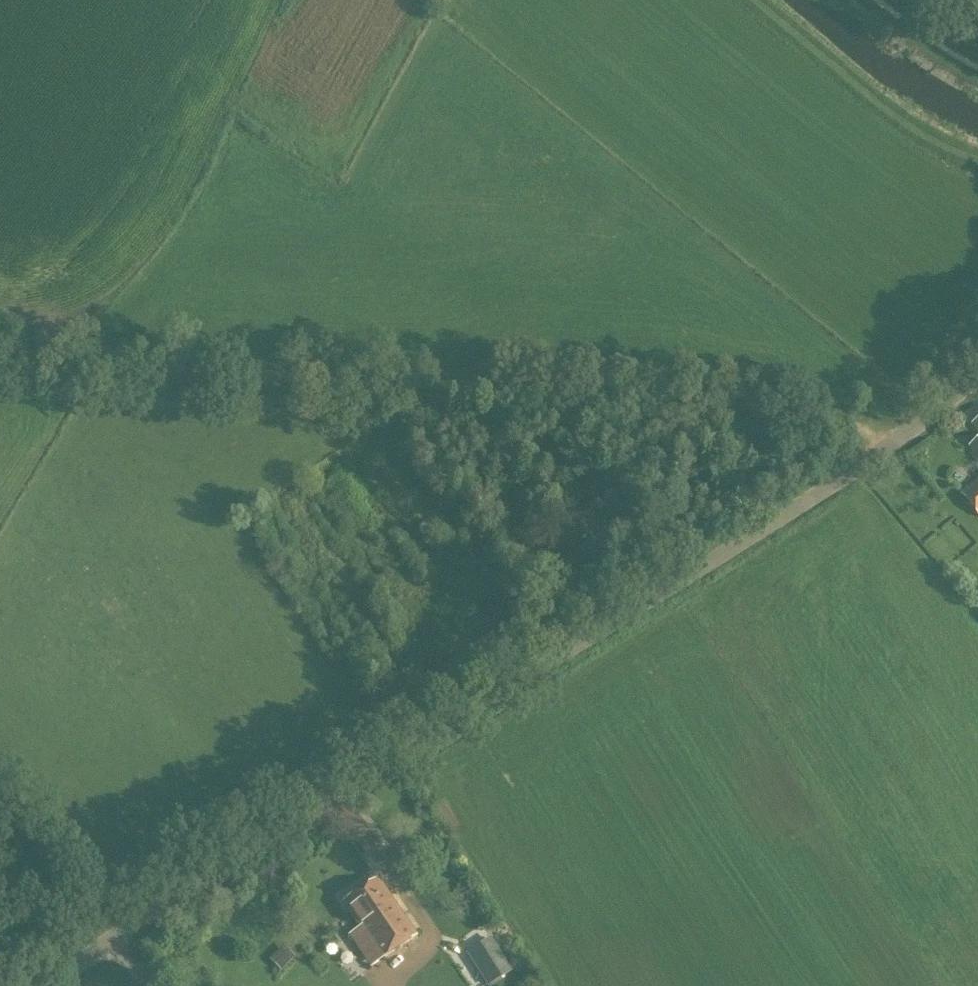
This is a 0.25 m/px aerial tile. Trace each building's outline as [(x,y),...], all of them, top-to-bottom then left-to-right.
[(967,447),(977,460),(977,438),(967,447)] [(960,494),(977,519),(977,479),(960,494)] [(378,880),(343,903),(360,930),(350,937),(358,948),(369,941),(382,959),(415,937),(378,880)] [(490,939),(468,953),(488,985),(510,971),(490,939)]
